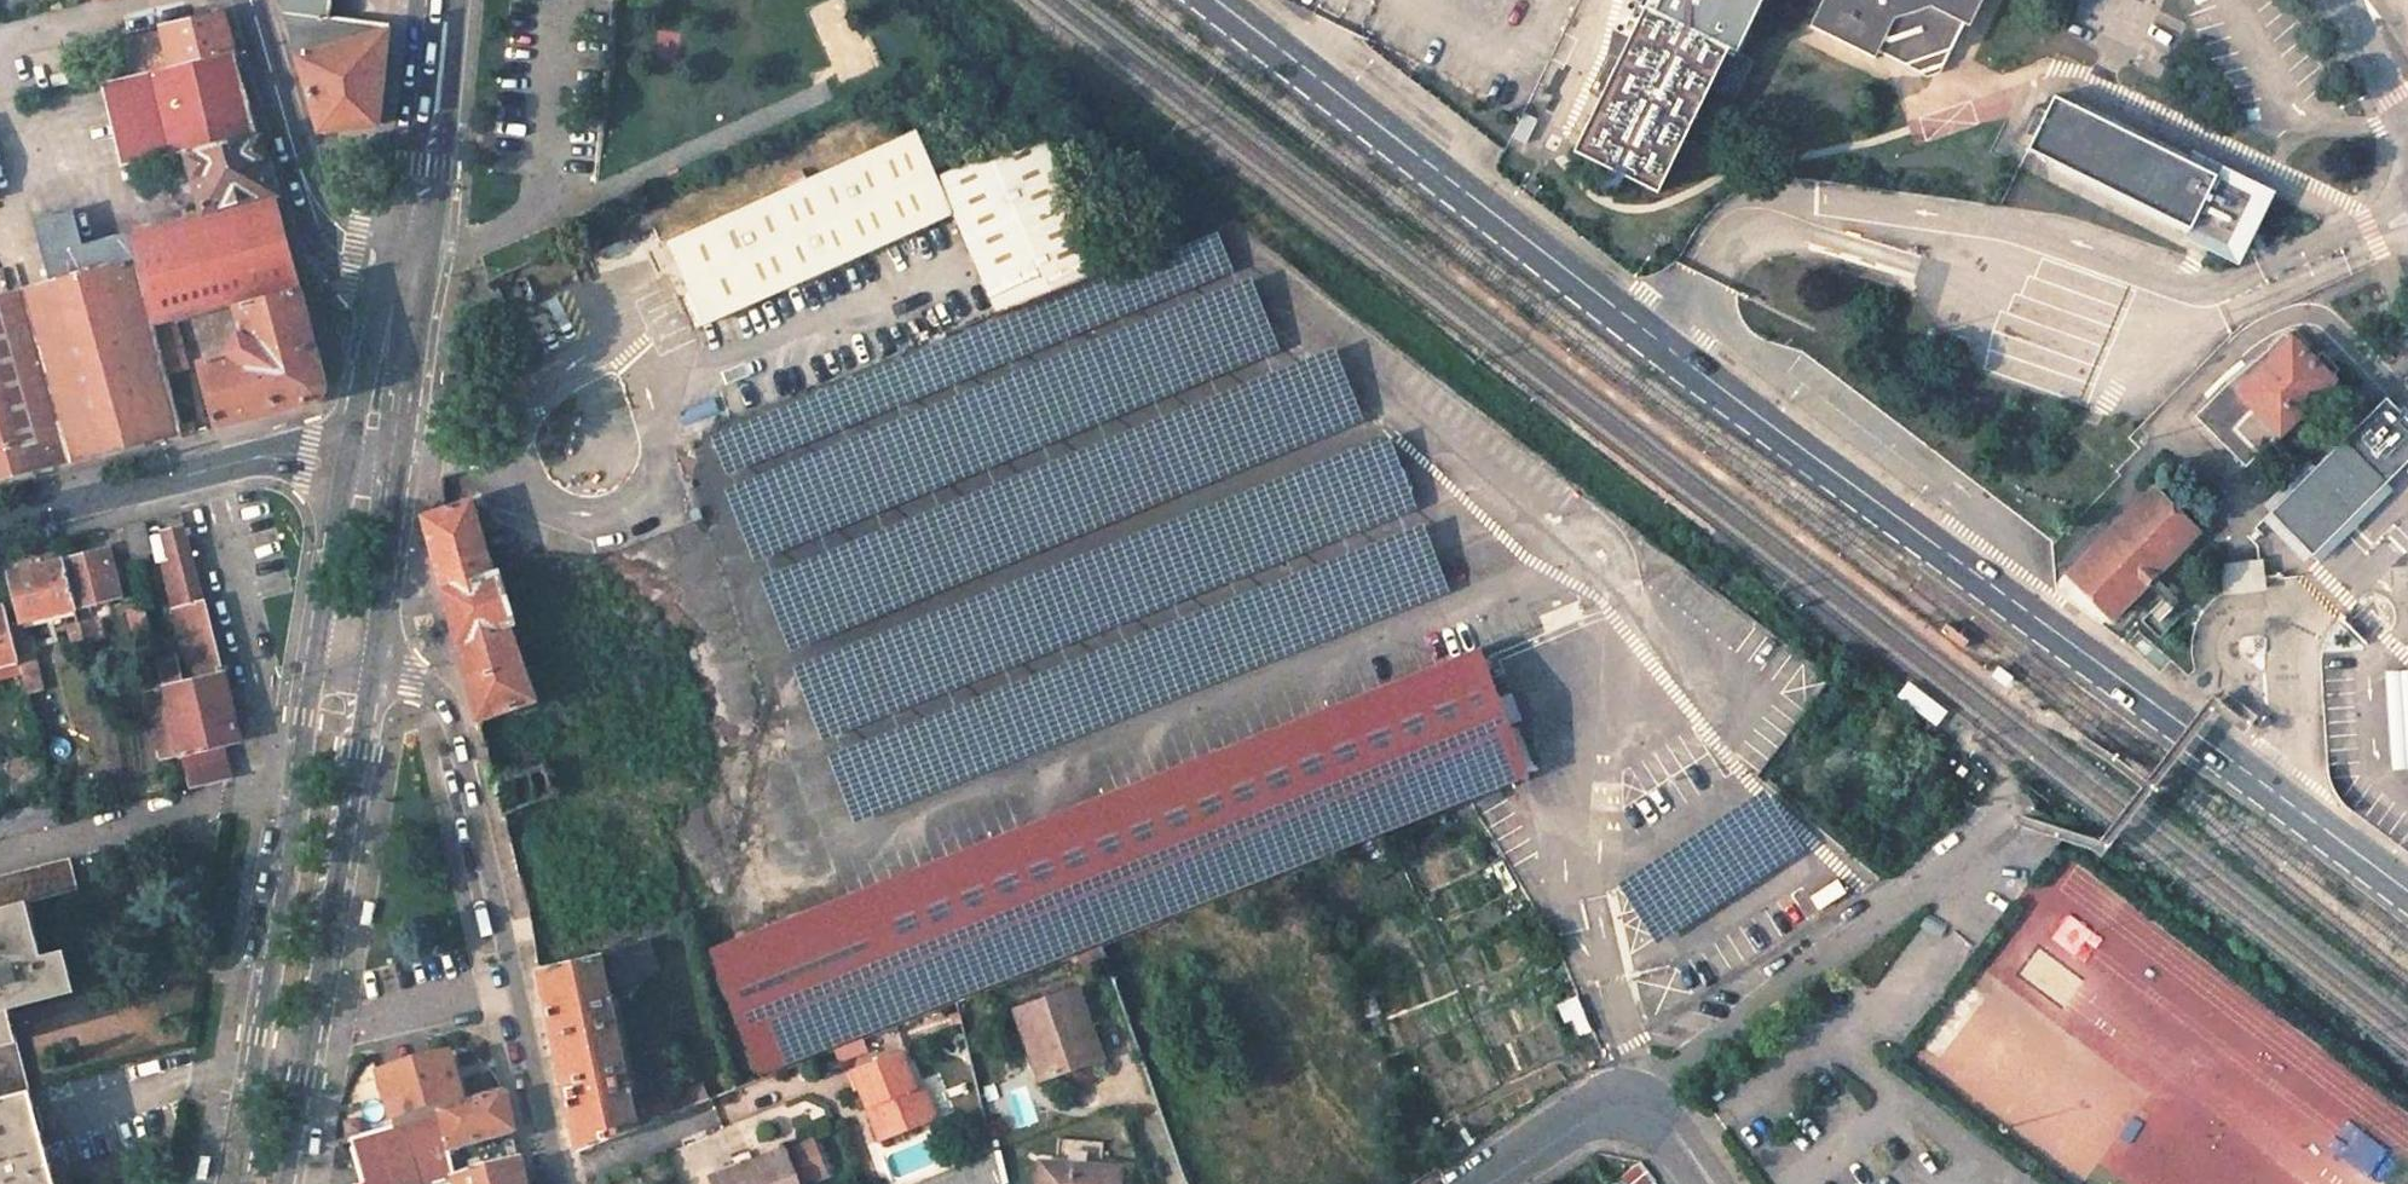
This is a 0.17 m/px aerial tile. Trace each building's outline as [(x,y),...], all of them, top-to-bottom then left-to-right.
[(298,60),(386,34),(387,26),(328,18),(330,0),(281,0),(298,60)] [(1649,21),(1641,18),(1570,159),(1653,201),(1724,59),(1732,64),(1764,0),(1660,0),(1649,21)] [(1805,37),(1866,67),(1869,62),(1913,84),(1934,76),(1954,36),(1960,39),(1979,0),(1824,0),(1805,37)] [(223,13),(161,27),(162,33),(171,69),(234,54),(227,30),(223,13)] [(125,42),(131,69),(133,77),(171,69),(162,33),(125,42)] [(386,34),(298,60),(318,133),(376,127),(380,89),(386,34)] [(109,83),(108,83),(123,166),(185,152),(256,136),(244,93),(234,54),(171,69),(133,77),(109,83)] [(131,69),(108,74),(109,83),(133,77),(131,69)] [(67,75),(51,79),(50,79),(51,89),(70,84),(67,75)] [(2051,120),(2040,114),(2021,151),(2230,255),(2257,203),(2060,104),(2051,120)] [(910,128),(664,241),(686,291),(701,325),(949,212),(993,313),(1101,270),(1037,128),(953,166),(941,141),(920,151),(910,128)] [(185,152),(201,213),(273,196),(256,136),(185,152)] [(276,209),(273,196),(201,213),(130,229),(153,327),(172,322),(234,305),(298,288),(276,209)] [(130,229),(80,240),(72,205),(32,214),(41,249),(45,276),(0,287),(0,489),(146,450),(182,441),(180,432),(165,375),(153,327),(130,229)] [(704,433),(721,475),(1229,270),(1212,228),(704,433)] [(1273,351),(1242,276),(716,487),(746,562),(1273,351)] [(298,288),(234,305),(240,330),(226,361),(201,366),(217,431),(320,404),(326,392),(312,341),(298,288)] [(686,291),(673,296),(688,330),(701,325),(686,291)] [(501,305),(493,309),(502,327),(510,324),(501,305)] [(172,322),(153,327),(165,375),(185,372),(172,322)] [(2285,339),(2197,421),(2246,472),(2331,387),(2328,384),(2338,375),(2320,358),(2312,367),(2285,339)] [(1326,345),(752,577),(783,653),(1357,421),(1326,345)] [(451,396),(441,401),(441,420),(451,416),(449,412),(457,410),(451,396)] [(2269,517),(2311,561),(2407,466),(2407,430),(2384,405),(2269,517)] [(193,428),(180,432),(182,441),(195,437),(193,428)] [(1409,506),(1381,434),(788,666),(816,738),(1409,506)] [(2166,486),(2157,494),(2155,493),(2070,579),(2113,619),(2197,535),(2174,512),(2182,503),(2166,486)] [(470,502),(422,519),(475,723),(534,703),(507,627),(513,626),(496,572),(491,574),(470,502)] [(1441,590),(1415,523),(823,753),(849,820),(1441,590)] [(142,524),(124,528),(134,567),(149,562),(148,557),(150,557),(142,524)] [(193,682),(175,686),(165,688),(166,692),(180,749),(191,790),(228,780),(219,746),(240,740),(186,529),(164,535),(171,560),(164,566),(188,663),(193,682)] [(109,551),(64,563),(76,612),(120,600),(109,551)] [(2264,560),(2220,563),(2222,596),(2266,593),(2264,560)] [(64,563),(10,576),(23,624),(76,612),(64,563)] [(144,604),(127,608),(136,643),(152,639),(144,604)] [(0,610),(0,664),(18,659),(10,627),(5,608),(0,610)] [(10,627),(18,659),(32,656),(23,624),(10,627)] [(79,624),(67,627),(73,652),(85,648),(79,624)] [(152,639),(136,643),(140,659),(157,656),(152,639)] [(846,899),(712,952),(759,1074),(1466,798),(1520,777),(1473,654),(846,899)] [(43,695),(32,656),(18,659),(28,699),(43,695)] [(157,656),(140,659),(145,683),(162,678),(157,656)] [(175,686),(193,682),(188,663),(170,668),(175,686)] [(1999,666),(1991,676),(2006,688),(2014,678),(1999,666)] [(2386,672),(2392,772),(2407,770),(2407,670),(2386,672)] [(1904,686),(1895,698),(1935,728),(1948,711),(1907,681),(1904,686)] [(148,696),(163,754),(180,749),(166,692),(148,696)] [(541,767),(492,786),(500,817),(553,796),(541,767)] [(1650,945),(1799,849),(1758,786),(1609,883),(1650,945)] [(16,1043),(7,1009),(74,993),(62,952),(40,957),(26,904),(77,891),(68,859),(0,877),(0,1048),(16,1043)] [(1131,936),(1100,948),(1135,1045),(1152,1040),(1130,976),(1143,971),(1131,936)] [(601,953),(537,969),(550,1034),(570,1125),(576,1153),(676,1114),(672,1098),(633,1108),(601,953)] [(1076,993),(1015,1013),(1025,1043),(1037,1039),(1052,1083),(1103,1064),(1076,993)] [(1037,1039),(1025,1043),(1040,1086),(1052,1083),(1037,1039)] [(0,1048),(0,1091),(2,1099),(29,1092),(16,1043),(0,1048)] [(900,1053),(853,1071),(882,1143),(936,1122),(922,1087),(915,1089),(900,1053)] [(446,1061),(377,1081),(392,1130),(462,1109),(446,1061)] [(29,1092),(2,1099),(0,1099),(0,1183),(54,1183),(29,1092)] [(392,1130),(349,1143),(358,1183),(450,1183),(457,1181),(449,1154),(511,1137),(506,1115),(502,1097),(462,1109),(392,1130)] [(744,1169),(746,1176),(727,1183),(797,1183),(786,1154),(744,1169)] [(923,1183),(999,1183),(992,1156),(923,1183)] [(708,1177),(711,1183),(727,1183),(746,1176),(744,1169),(741,1164),(708,1177)] [(1046,1164),(1045,1183),(1122,1183),(1123,1171),(1046,1164)] [(518,1166),(457,1181),(450,1183),(522,1183),(518,1166)]
